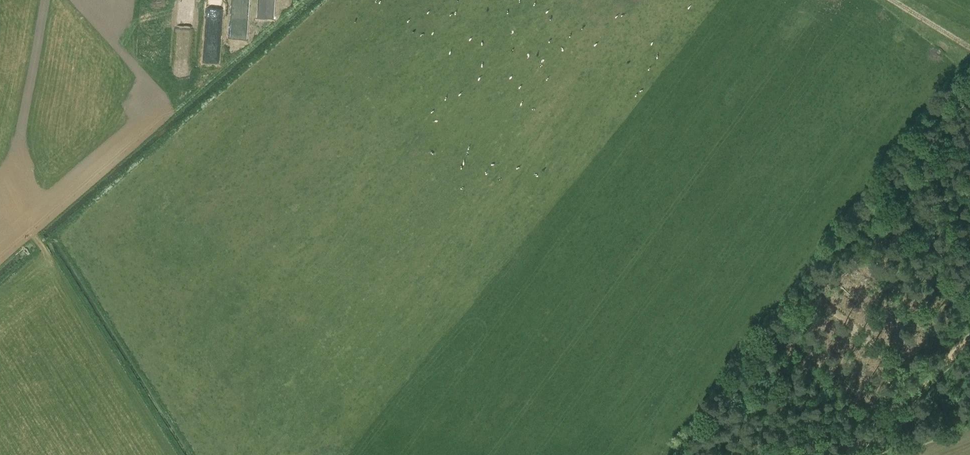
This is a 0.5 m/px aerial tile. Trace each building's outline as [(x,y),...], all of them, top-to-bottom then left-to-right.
[(274,17),(274,0),(258,0),(258,17),(274,17)]
